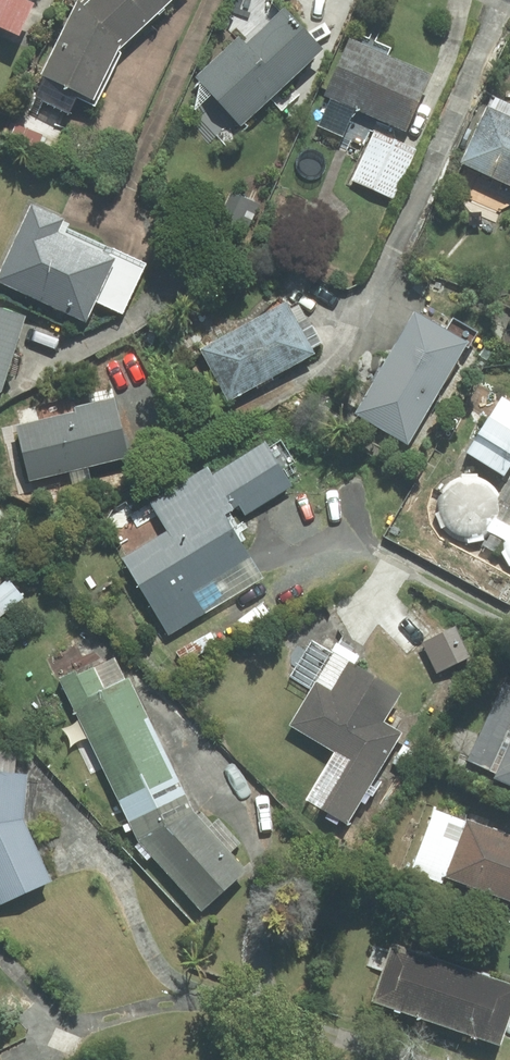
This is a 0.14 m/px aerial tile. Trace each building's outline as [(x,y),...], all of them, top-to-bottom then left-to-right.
[(19,34),(33,3),(26,0),(0,0),(0,26),(19,34)] [(117,49),(170,0),(86,0),(82,4),(79,0),(42,75),(45,76),(35,96),(69,113),(77,97),(95,106),(121,53),(117,49)] [(198,90),(195,109),(226,142),(245,125),(241,121),(318,49),(284,13),(246,48),(238,40),(199,77),(205,83),(198,90)] [(352,38),(326,94),(333,97),(320,126),(362,145),(375,117),(406,131),(431,74),(352,38)] [(492,97),(462,162),(509,184),(509,105),(492,97)] [(414,151),(374,133),(353,180),(393,198),(414,151)] [(261,199),(238,192),(227,223),(250,231),(261,199)] [(145,266),(59,226),(62,219),(32,206),(0,275),(0,281),(85,320),(94,300),(123,314),(145,266)] [(288,308),(285,303),(200,349),(228,399),(313,353),(310,348),(320,342),(298,302),(288,308)] [(25,316),(0,308),(0,395),(25,316)] [(447,331),(414,312),(355,413),(408,443),(465,346),(468,348),(477,332),(454,319),(447,331)] [(77,412),(17,426),(30,480),(128,457),(114,398),(76,407),(77,412)] [(476,542),(503,556),(509,566),(509,403),(502,398),(467,452),(508,479),(499,494),(495,487),(490,482),(484,478),(476,474),(462,475),(454,478),(448,482),(440,490),(437,497),(436,505),(436,513),(441,527),(450,536),(460,541),(468,543),(476,542)] [(246,510),(289,484),(280,470),(294,461),(281,440),(268,448),(265,442),(212,474),(207,466),(149,501),(166,529),(121,556),(169,634),(261,578),(222,514),(241,503),(246,510)] [(8,579),(0,585),(0,616),(23,598),(8,579)] [(437,672),(469,657),(455,628),(423,643),(437,672)] [(361,654),(341,642),(334,653),(313,641),(291,679),(312,691),(292,724),(336,750),(307,799),(347,823),(401,733),(382,722),(399,693),(353,666),(361,654)] [(192,813),(129,680),(105,691),(94,669),(64,683),(139,840),(201,907),(244,868),(192,813)] [(509,784),(509,685),(503,682),(468,760),(497,773),(495,778),(509,784)] [(14,774),(16,753),(0,751),(0,773),(14,774)] [(26,775),(14,774),(0,773),(0,900),(1,903),(50,880),(23,819),(26,775)] [(411,873),(444,885),(447,878),(509,901),(509,837),(435,809),(411,873)] [(438,1023),(457,966),(393,944),(374,1001),(438,1023)] [(438,1023),(500,1044),(509,1016),(509,984),(457,966),(438,1023)]
